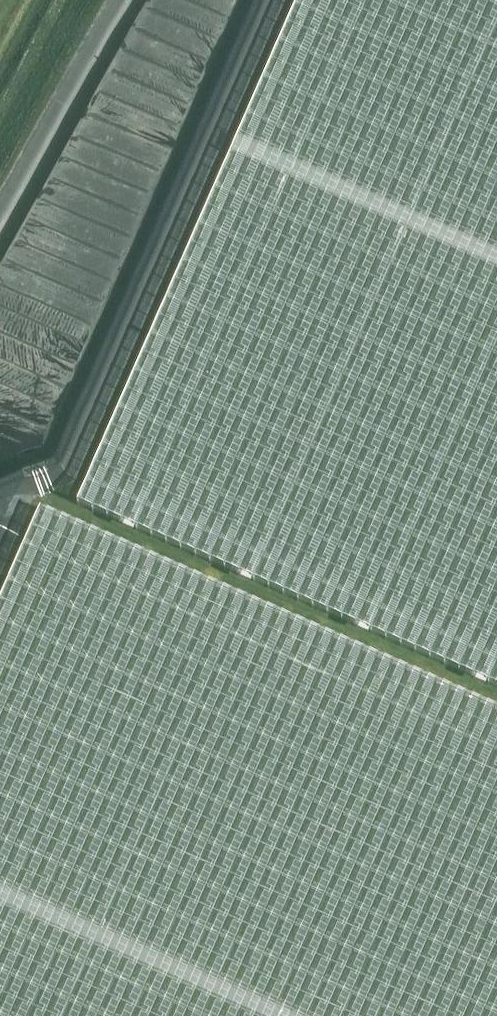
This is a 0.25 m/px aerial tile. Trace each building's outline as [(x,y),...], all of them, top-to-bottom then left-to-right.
[(78,504),(496,688),(496,0),(299,0),(78,504)] [(0,603),(0,1015),(496,1015),(496,710),(41,510),(0,603)]
